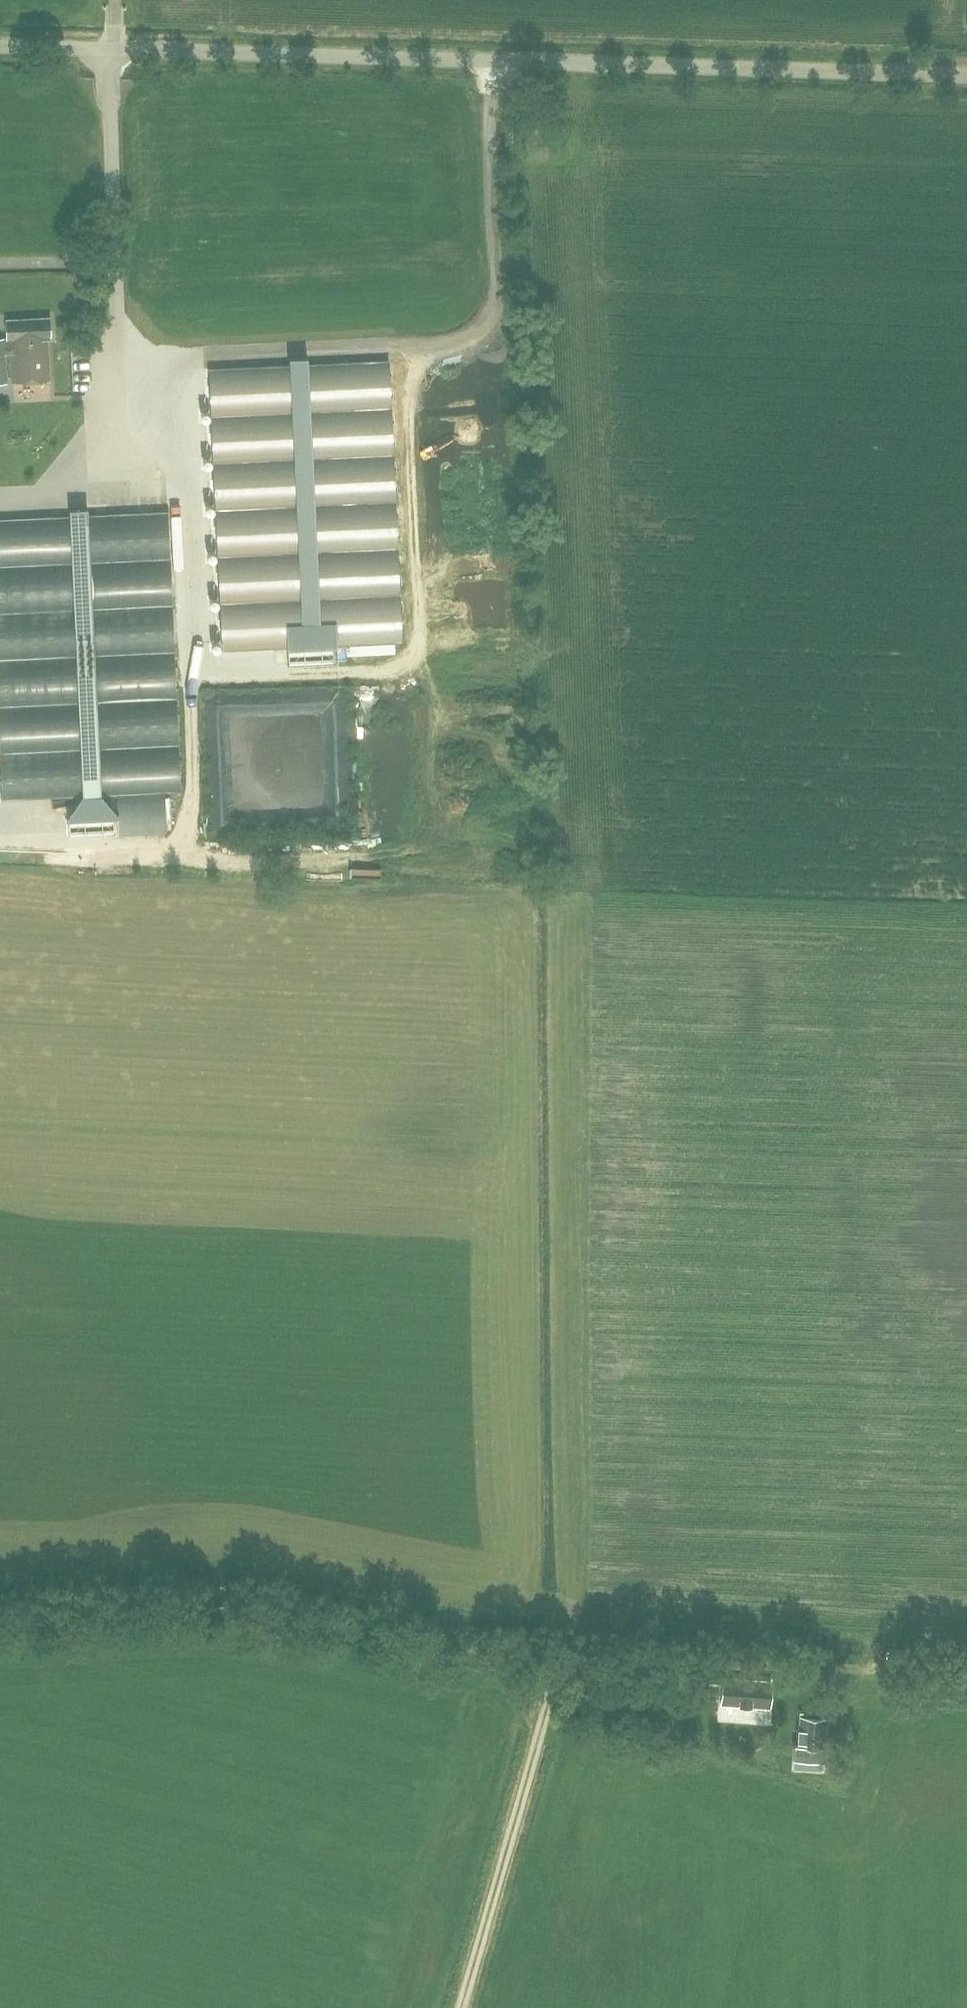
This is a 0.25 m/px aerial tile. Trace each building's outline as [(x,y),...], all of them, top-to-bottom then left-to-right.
[(51,317),(6,320),(7,338),(0,339),(0,383),(6,383),(4,355),(12,354),(13,383),(50,380),(48,339),(52,339),(51,317)] [(290,369),(209,373),(222,653),(303,649),(303,656),(320,655),(321,663),(344,662),(344,647),(401,644),(387,364),(307,368),(306,359),(289,360),(290,369)] [(18,400),(18,387),(0,387),(0,400),(18,400)] [(91,497),(94,508),(110,504),(106,492),(91,497)] [(180,771),(168,511),(87,515),(87,508),(69,509),(70,516),(0,519),(0,746),(2,779),(3,799),(84,796),(85,803),(102,802),(102,794),(181,791),(180,771)] [(305,790),(303,768),(281,770),(277,760),(276,752),(263,721),(263,722),(249,723),(252,759),(251,757),(253,780),(243,784),(244,797),(262,795),(280,788),(284,798),(293,794),(294,795),(305,790)] [(721,1704),(769,1707),(771,1681),(723,1677),(721,1704)] [(823,1747),(824,1747),(826,1717),(800,1716),(798,1749),(796,1749),(795,1762),(822,1763),(823,1747)]
